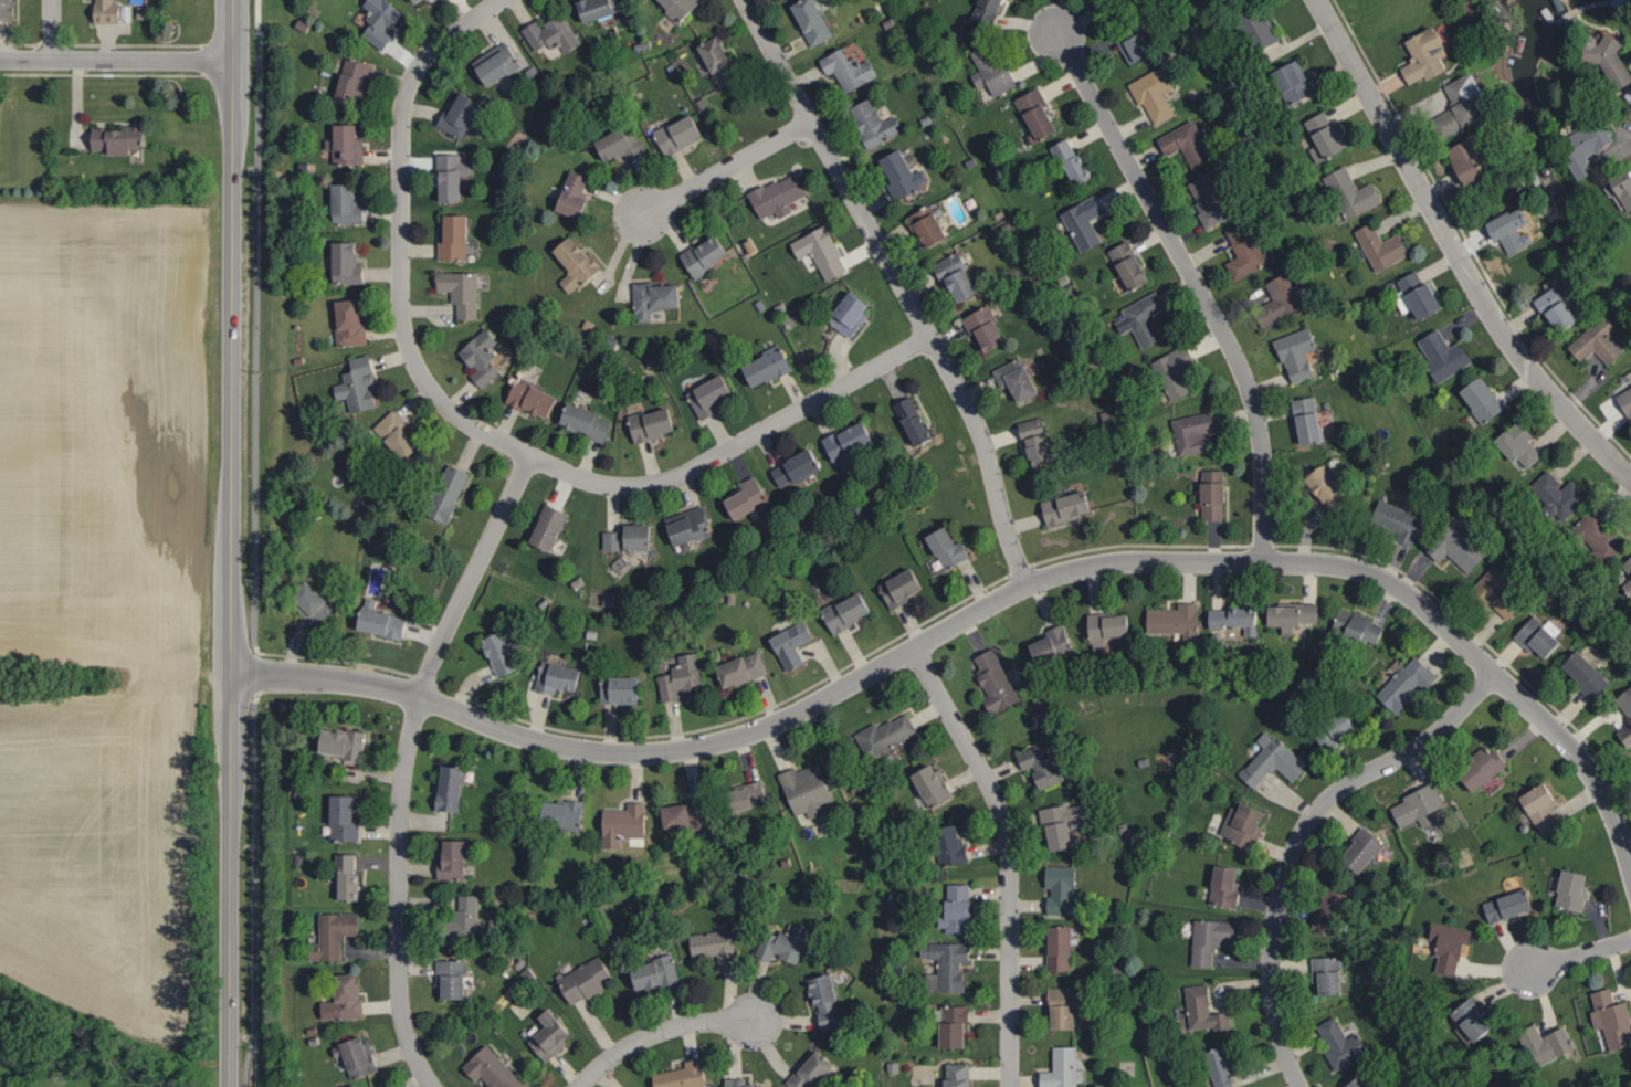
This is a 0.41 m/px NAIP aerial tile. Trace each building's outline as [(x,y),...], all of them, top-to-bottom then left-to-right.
[(12,19),(13,0),(0,0),(0,19),(12,19)] [(95,23),(120,23),(121,5),(114,4),(114,0),(96,0),(95,23)] [(391,3),(387,0),(367,0),(362,7),(378,20),(391,3)] [(620,0),(581,0),(578,1),(583,22),(623,12),(620,0)] [(671,14),(668,17),(676,26),(698,4),(694,0),(657,0),(671,14)] [(817,0),(801,0),(792,4),(810,47),(832,37),(817,0)] [(1004,0),(980,0),(971,18),(991,27),(1004,0)] [(1234,16),(1257,52),(1279,38),(1256,2),(1234,16)] [(522,29),(537,53),(558,40),(566,53),(582,44),(563,13),(541,27),(537,20),(522,29)] [(1409,85),(1424,77),(1426,80),(1447,70),(1441,58),(1449,54),(1434,26),(1404,41),(1414,60),(1401,67),(1409,85)] [(1122,41),(1132,62),(1154,52),(1144,31),(1122,41)] [(1616,49),(1620,48),(1611,32),(1597,41),(1593,34),(1576,44),(1589,67),(1599,62),(1615,91),(1630,82),(1630,77),(1616,49)] [(700,44),(718,88),(739,79),(720,35),(700,44)] [(523,65),(507,40),(472,63),(489,88),(523,65)] [(980,71),(971,75),(977,88),(988,83),(994,96),(1016,86),(995,41),(971,52),(980,71)] [(846,93),(878,75),(869,59),(856,66),(845,46),(819,60),(828,75),(835,71),(846,93)] [(372,63),(344,58),(337,102),(365,106),(372,63)] [(1272,70),(1287,106),(1314,95),(1300,59),(1272,70)] [(1129,83),(1140,107),(1145,105),(1155,124),(1175,114),(1164,92),(1173,87),(1163,66),(1129,83)] [(1434,117),(1442,137),(1491,115),(1472,72),(1445,85),(1455,108),(1434,117)] [(1015,99),(1038,141),(1058,130),(1043,103),(1047,101),(1039,86),(1015,99)] [(441,116),(437,127),(466,138),(480,100),(459,93),(449,119),(441,116)] [(849,109),(870,148),(904,130),(896,115),(884,121),(871,97),(849,109)] [(1304,122),(1317,144),(1309,149),(1318,164),(1348,146),(1326,109),(1304,122)] [(666,156),(704,138),(692,114),(654,132),(666,156)] [(1579,180),(1595,172),(1587,157),(1615,142),(1602,117),(1558,140),(1579,180)] [(1157,137),(1166,156),(1182,148),(1192,169),(1213,160),(1194,120),(1157,137)] [(364,164),(364,138),(358,138),(358,124),(334,123),(333,164),(364,164)] [(606,162),(617,156),(622,164),(646,152),(631,123),(595,141),(606,162)] [(93,150),(108,150),(108,154),(132,155),(132,148),(144,148),(145,129),(93,128),(93,150)] [(1465,186),(1483,176),(1477,166),(1488,160),(1474,135),(1446,151),(1465,186)] [(1053,146),(1075,187),(1092,178),(1070,136),(1053,146)] [(880,159),(893,183),(889,185),(897,200),(929,183),(922,168),(913,172),(901,148),(880,159)] [(462,202),(462,175),(472,176),(472,161),(462,161),(462,154),(440,154),(439,202),(462,202)] [(1325,176),(1347,220),(1382,202),(1372,182),(1358,189),(1346,165),(1325,176)] [(1625,211),(1630,209),(1630,170),(1630,167),(1609,176),(1625,211)] [(556,210),(579,219),(594,178),(571,170),(556,210)] [(761,219),(776,211),(779,218),(793,212),(789,203),(807,194),(796,171),(749,194),(761,219)] [(1209,228),(1236,214),(1214,171),(1187,184),(1209,228)] [(356,207),(356,183),(333,183),(333,224),(364,224),(364,207),(356,207)] [(1091,219),(1104,213),(1096,196),(1062,212),(1081,252),(1102,242),(1091,219)] [(907,217),(925,250),(948,237),(930,205),(907,217)] [(1508,255),(1533,243),(1526,227),(1530,226),(1522,206),(1486,221),(1495,242),(1501,239),(1508,255)] [(468,215),(445,214),(444,242),(440,242),(439,259),(467,260),(468,215)] [(1234,281),(1277,259),(1271,247),(1264,251),(1247,219),(1225,231),(1238,256),(1224,263),(1234,281)] [(1377,271),(1410,253),(1399,233),(1383,241),(1372,221),(1355,231),(1377,271)] [(826,281),(848,271),(827,225),(791,241),(799,260),(813,253),(826,281)] [(696,278),(730,255),(715,233),(681,256),(696,278)] [(559,281),(571,295),(601,268),(572,234),(553,251),(571,271),(559,281)] [(364,264),(357,264),(357,241),(333,242),(334,283),(364,282),(364,264)] [(1127,243),(1127,288),(1128,291),(1150,281),(1132,243),(1127,243)] [(955,304),(978,292),(959,251),(935,263),(955,304)] [(478,272),(437,271),(437,292),(452,292),(452,304),(458,304),(458,319),(477,319),(478,272)] [(1417,319),(1441,310),(1430,281),(1422,284),(1417,271),(1397,279),(1401,290),(1395,292),(1403,313),(1413,309),(1417,319)] [(1261,306),(1268,322),(1302,308),(1288,273),(1265,282),(1273,301),(1261,306)] [(634,284),(636,321),(652,321),(652,308),(680,307),(679,283),(634,284)] [(1535,299),(1557,334),(1578,321),(1556,286),(1535,299)] [(828,319),(849,337),(873,308),(851,291),(828,319)] [(1142,348),(1163,339),(1153,315),(1167,308),(1159,291),(1122,308),(1132,330),(1133,329),(1142,348)] [(365,344),(361,298),(335,301),(340,346),(365,344)] [(1006,342),(988,305),(965,317),(983,353),(1006,342)] [(1581,362),(1595,350),(1608,366),(1626,351),(1610,333),(1616,328),(1604,314),(1567,346),(1581,362)] [(1275,339),(1291,384),(1315,376),(1307,352),(1317,350),(1310,327),(1275,339)] [(459,353),(476,371),(471,376),(482,388),(501,370),(492,361),(497,356),(489,348),(497,341),(485,328),(459,353)] [(1438,383),(1472,362),(1459,341),(1450,347),(1438,328),(1418,340),(1430,361),(1426,364),(1438,383)] [(1152,361),(1171,401),(1192,392),(1181,369),(1196,362),(1187,344),(1152,361)] [(742,364),(753,388),(792,370),(781,346),(742,364)] [(377,407),(373,387),(377,386),(370,354),(350,358),(352,371),(343,372),(345,383),(334,385),(337,400),(348,398),(351,413),(377,407)] [(994,369),(1002,390),(1009,386),(1017,403),(1038,394),(1023,357),(994,369)] [(719,411),(715,403),(733,394),(722,374),(687,392),(701,420),(719,411)] [(1459,392),(1483,424),(1504,408),(1480,376),(1459,392)] [(548,420),(559,396),(518,377),(506,401),(548,420)] [(1629,419),(1630,417),(1630,387),(1615,397),(1629,419)] [(932,439),(912,396),(894,404),(915,447),(932,439)] [(1301,445),(1323,441),(1315,396),(1293,400),(1301,445)] [(613,418),(568,403),(560,426),(605,441),(613,418)] [(629,417),(636,443),(676,432),(669,406),(629,417)] [(1171,419),(1180,456),(1210,450),(1207,433),(1220,430),(1216,409),(1171,419)] [(374,428),(406,463),(424,446),(391,411),(374,428)] [(1019,422),(1031,467),(1053,461),(1043,417),(1019,422)] [(1514,463),(1519,459),(1528,468),(1542,455),(1528,440),(1533,436),(1517,420),(1494,442),(1514,463)] [(825,437),(840,474),(859,466),(854,453),(874,444),(864,421),(825,437)] [(779,488),(821,468),(812,449),(770,468),(779,488)] [(471,474),(449,463),(425,514),(447,524),(471,474)] [(1304,479),(1333,514),(1351,499),(1322,464),(1304,479)] [(1225,470),(1203,470),(1202,520),(1224,520),(1225,470)] [(1564,487),(1546,470),(1530,486),(1548,503),(1544,507),(1561,523),(1587,496),(1570,480),(1564,487)] [(770,503),(756,475),(734,487),(737,493),(725,499),(735,521),(770,503)] [(1092,512),(1085,489),(1041,503),(1048,526),(1092,512)] [(1412,546),(1423,517),(1379,500),(1370,522),(1400,533),(1397,540),(1412,546)] [(569,514),(547,503),(529,541),(551,551),(569,514)] [(665,518),(674,547),(713,534),(704,506),(665,518)] [(1594,507),(1573,527),(1606,563),(1628,543),(1594,507)] [(1440,562),(1447,554),(1469,573),(1489,552),(1452,518),(1424,548),(1440,562)] [(651,524),(624,525),(624,531),(604,531),(604,550),(651,550),(651,524)] [(961,540),(956,543),(946,526),(927,536),(945,570),(970,557),(961,540)] [(1621,565),(1630,576),(1630,556),(1621,565)] [(1507,621),(1524,603),(1509,589),(1514,582),(1494,564),(1471,589),(1507,621)] [(892,611),(911,602),(908,596),(923,589),(912,568),(878,585),(892,611)] [(1622,587),(1630,597),(1630,578),(1622,587)] [(315,627),(335,608),(308,580),(292,596),(301,605),(297,609),(315,627)] [(821,609),(833,633),(872,615),(861,590),(821,609)] [(359,631),(404,639),(408,616),(373,610),(375,599),(365,597),(359,631)] [(1147,609),(1148,633),(1184,632),(1184,642),(1198,642),(1198,602),(1179,602),(1179,608),(1147,609)] [(1268,626),(1282,626),(1282,635),(1293,635),(1293,624),(1318,624),(1319,604),(1269,604),(1268,626)] [(1209,626),(1245,628),(1245,636),(1257,636),(1257,607),(1210,606),(1209,626)] [(1332,628),(1376,646),(1385,625),(1341,607),(1332,628)] [(1107,637),(1129,636),(1128,612),(1089,614),(1091,651),(1107,651),(1107,637)] [(1565,634),(1550,619),(1544,625),(1534,615),(1514,636),(1532,653),(1535,649),(1544,657),(1565,634)] [(770,638),(788,672),(805,663),(797,646),(814,638),(805,620),(770,638)] [(1049,636),(1030,644),(1039,665),(1074,650),(1063,624),(1047,631),(1049,636)] [(518,670),(504,631),(483,638),(497,677),(518,670)] [(1021,699),(992,647),(975,657),(983,673),(978,676),(989,695),(983,699),(992,714),(1021,699)] [(1610,683),(1578,649),(1561,665),(1593,699),(1610,683)] [(767,673),(759,650),(717,666),(725,689),(767,673)] [(658,675),(663,702),(680,699),(678,691),(703,687),(697,652),(678,655),(680,665),(671,666),(672,673),(658,675)] [(1437,675),(1415,655),(1376,695),(1396,713),(1421,687),(1424,689),(1437,675)] [(581,669),(542,661),(536,691),(555,695),(557,688),(577,691),(581,669)] [(640,677),(611,676),(610,704),(639,704),(640,677)] [(1614,699),(1630,722),(1630,686),(1614,699)] [(855,734),(869,759),(918,733),(907,712),(879,728),(876,723),(855,734)] [(1346,741),(1339,722),(1315,731),(1322,749),(1346,741)] [(1630,744),(1630,722),(1616,733),(1627,747),(1630,744)] [(366,733),(322,728),(320,754),(363,759),(366,733)] [(1255,789),(1275,766),(1293,781),(1308,764),(1266,729),(1257,741),(1264,747),(1239,776),(1255,789)] [(1040,790),(1069,778),(1059,753),(1048,758),(1042,744),(1017,754),(1023,770),(1031,767),(1040,790)] [(1495,749),(1491,753),(1486,747),(1456,772),(1473,793),(1508,765),(1495,749)] [(437,809),(460,812),(464,768),(442,765),(437,809)] [(796,816),(808,812),(810,819),(836,809),(819,765),(798,773),(796,767),(779,774),(796,816)] [(936,772),(933,765),(913,773),(927,808),(953,797),(941,769),(936,772)] [(733,811),(768,802),(762,780),(727,788),(733,811)] [(1558,826),(1551,810),(1557,807),(1546,782),(1520,794),(1539,835),(1558,826)] [(1389,804),(1400,828),(1419,819),(1423,828),(1435,822),(1431,812),(1445,806),(1435,784),(1389,804)] [(333,795),(331,840),(360,841),(360,821),(355,820),(355,796),(333,795)] [(662,804),(665,831),(711,824),(708,798),(662,804)] [(582,829),(584,801),(544,799),(543,827),(582,829)] [(628,809),(604,809),(603,847),(622,847),(622,837),(645,837),(646,802),(628,802),(628,809)] [(1073,847),(1070,823),(1092,821),(1090,802),(1040,809),(1044,838),(1049,837),(1050,850),(1073,847)] [(1267,812),(1241,802),(1238,809),(1232,806),(1220,835),(1252,849),(1267,812)] [(968,861),(959,823),(934,829),(943,867),(968,861)] [(1340,858),(1358,875),(1385,846),(1367,830),(1340,858)] [(438,879),(466,879),(466,840),(443,839),(443,857),(438,857),(438,879)] [(338,900),(360,900),(360,872),(356,872),(356,854),(339,853),(338,900)] [(1049,914),(1077,914),(1076,865),(1046,866),(1046,888),(1049,888),(1049,914)] [(1238,907),(1241,882),(1236,882),(1238,867),(1214,865),(1210,904),(1238,907)] [(1582,913),(1589,885),(1585,884),(1587,875),(1564,868),(1554,905),(1582,913)] [(971,931),(971,884),(946,884),(947,916),(939,916),(939,932),(971,931)] [(1313,928),(1340,934),(1348,894),(1322,888),(1313,928)] [(1533,909),(1526,888),(1483,902),(1490,923),(1533,909)] [(455,920),(448,920),(447,940),(478,941),(479,895),(456,895),(455,920)] [(319,913),(320,943),(309,943),(310,960),(342,960),(342,934),(360,933),(360,913),(319,913)] [(1193,966),(1214,966),(1214,944),(1235,944),(1235,921),(1194,920),(1193,966)] [(1472,930),(1432,922),(1429,939),(1441,941),(1434,972),(1456,976),(1462,949),(1468,950),(1472,930)] [(765,928),(755,956),(771,962),(773,955),(798,964),(810,930),(790,923),(785,936),(765,928)] [(1049,972),(1073,972),(1072,926),(1048,926),(1049,972)] [(693,958),(718,955),(719,968),(738,966),(733,929),(690,934),(693,958)] [(926,991),(964,992),(964,962),(969,962),(969,943),(921,942),(921,959),(938,959),(938,973),(927,973),(926,991)] [(615,982),(601,956),(557,979),(572,1006),(615,982)] [(632,963),(636,990),(679,983),(675,956),(632,963)] [(1320,995),(1342,994),(1341,956),(1312,958),(1313,983),(1319,983),(1320,995)] [(436,985),(443,985),(443,998),(466,999),(466,961),(437,960),(436,985)] [(844,1025),(831,973),(807,979),(814,1007),(817,1006),(823,1030),(844,1025)] [(335,974),(336,1001),(322,1001),(322,1019),(362,1018),(361,974),(335,974)] [(1185,986),(1190,1029),(1215,1026),(1215,1030),(1232,1028),(1230,1011),(1211,1013),(1208,983),(1185,986)] [(1075,987),(1051,987),(1050,1029),(1074,1029),(1075,987)] [(1614,1004),(1610,988),(1590,992),(1594,1010),(1590,1011),(1595,1030),(1604,1028),(1609,1051),(1630,1046),(1630,1031),(1630,1026),(1630,1017),(1627,1001),(1614,1004)] [(1451,1012),(1474,1042),(1492,1028),(1479,1010),(1482,1008),(1473,995),(1451,1012)] [(965,1048),(965,1032),(969,1032),(970,1006),(941,1005),(940,1047),(965,1048)] [(574,1036),(549,1008),(539,1018),(547,1026),(529,1043),(547,1062),(574,1036)] [(1358,1032),(1346,1037),(1336,1016),(1318,1025),(1328,1048),(1325,1049),(1334,1070),(1369,1054),(1358,1032)] [(1565,1026),(1541,1037),(1535,1024),(1518,1032),(1535,1068),(1575,1049),(1565,1026)] [(352,1079),(378,1070),(365,1035),(340,1044),(352,1079)] [(491,1086),(498,1086),(500,1086),(501,1086),(527,1086),(487,1044),(462,1067),(476,1081),(481,1076),(491,1086)] [(1078,1046),(1054,1046),(1054,1071),(1041,1071),(1040,1086),(1077,1086),(1078,1046)] [(1215,1086),(1237,1086),(1225,1046),(1205,1052),(1215,1086)] [(817,1049),(786,1083),(791,1086),(814,1086),(835,1065),(817,1049)] [(703,1058),(685,1061),(686,1068),(653,1072),(655,1086),(707,1086),(703,1058)] [(969,1063),(945,1063),(945,1086),(969,1086),(969,1063)] [(1362,1073),(1345,1086),(1373,1086),(1362,1073)] [(747,1085),(746,1077),(726,1078),(726,1086),(767,1086),(767,1084),(747,1085)]
